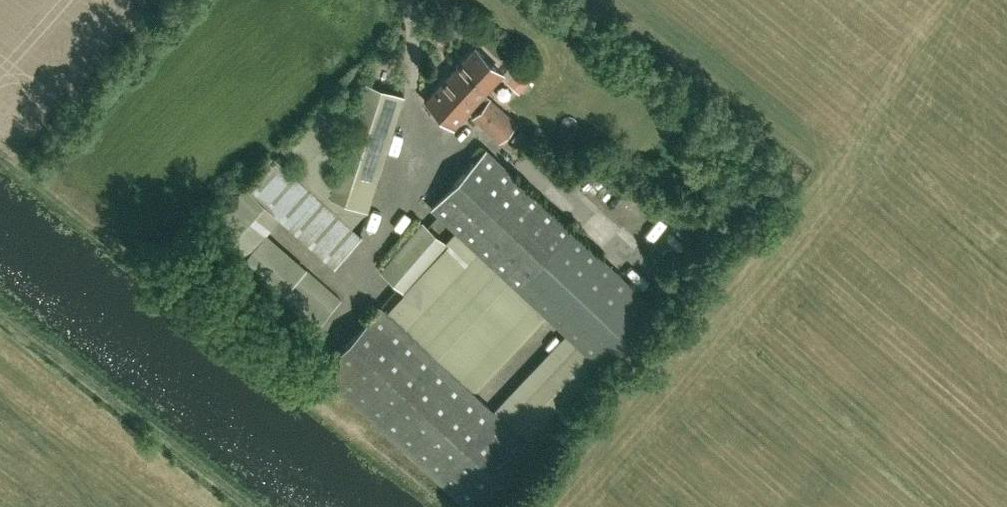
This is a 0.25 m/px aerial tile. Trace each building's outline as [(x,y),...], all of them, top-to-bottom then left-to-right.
[(501,140),(518,121),(486,91),(504,72),(475,46),(426,99),(455,125),(473,106),(478,111),(473,117),(501,140)] [(512,81),(523,93),(537,79),(525,68),(512,81)] [(367,209),(405,94),(366,82),(329,197),(367,209)] [(402,165),(409,146),(398,142),(391,162),(402,165)] [(472,394),(547,314),(608,371),(663,312),(486,148),(431,207),(499,269),(424,349),(379,306),(318,370),(462,506),(493,506),(539,458),(472,394)] [(305,269),(304,270),(265,236),(279,220),(334,268),(362,237),(272,157),(199,240),(308,336),(341,300),(305,269)] [(590,188),(618,205),(627,191),(599,174),(590,188)] [(563,199),(558,206),(577,218),(582,211),(563,199)] [(683,241),(693,228),(683,221),(687,216),(665,200),(651,218),(683,241)] [(377,236),(382,221),(373,218),(368,233),(377,236)] [(617,251),(624,260),(655,238),(642,219),(622,232),(629,243),(617,251)] [(381,271),(410,296),(452,247),(422,221),(381,271)] [(609,251),(617,243),(601,229),(594,237),(609,251)]
